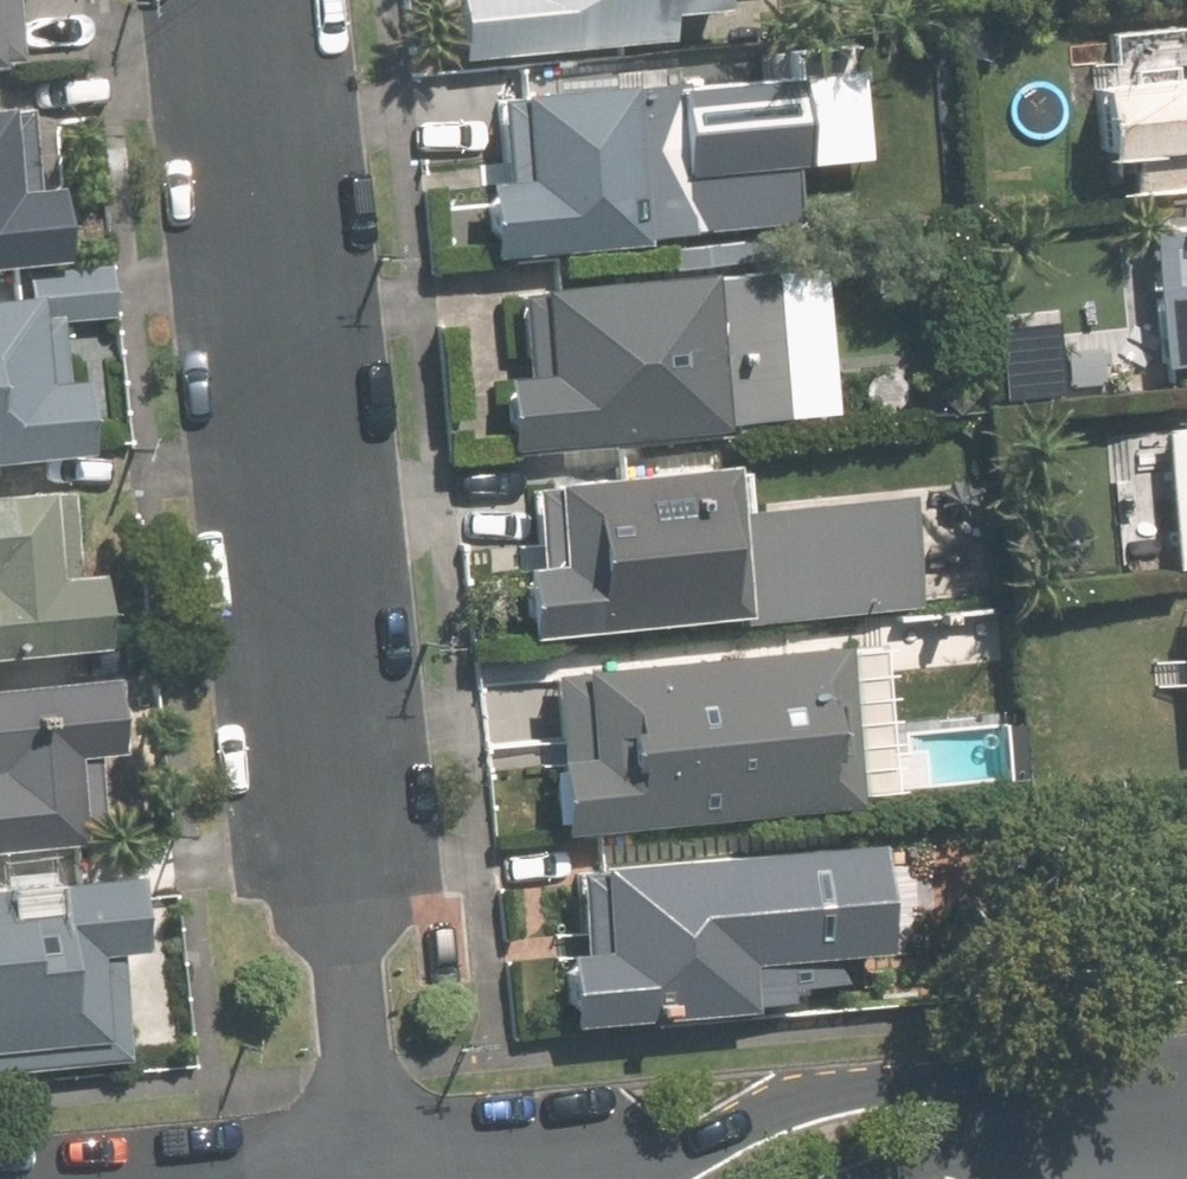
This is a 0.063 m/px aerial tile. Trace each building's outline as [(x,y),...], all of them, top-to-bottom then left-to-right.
[(14,61),(8,0),(0,0),(0,63),(14,61)] [(471,45),(684,26),(681,3),(713,0),(467,0),(471,45)] [(1101,78),(1107,144),(1186,137),(1186,71),(1101,78)] [(745,72),(530,91),(537,173),(494,177),(501,255),(801,229),(795,163),(754,137),(745,72)] [(0,109),(0,261),(74,253),(67,181),(27,186),(19,107),(0,109)] [(1156,221),(1169,368),(1186,367),(1186,218),(1156,221)] [(49,290),(52,318),(119,311),(114,264),(47,271),(49,290)] [(783,266),(550,286),(557,372),(517,375),(523,440),(797,416),(783,266)] [(94,438),(87,375),(58,378),(52,318),(49,290),(0,295),(0,448),(94,438)] [(1186,561),(1186,411),(1170,412),(1183,562),(1186,561)] [(744,463),(564,478),(571,559),(529,562),(535,633),(929,599),(919,491),(748,506),(744,463)] [(110,632),(104,572),(69,576),(60,486),(0,492),(0,643),(110,632)] [(839,640),(588,663),(596,746),(564,749),(571,820),(853,795),(839,640)] [(89,837),(80,751),(122,747),(115,674),(0,686),(0,846),(89,837)] [(825,837),(604,857),(612,940),(570,944),(576,1018),(839,995),(825,837)] [(116,1037),(107,949),(152,945),(144,868),(0,883),(0,1048),(116,1037)]
